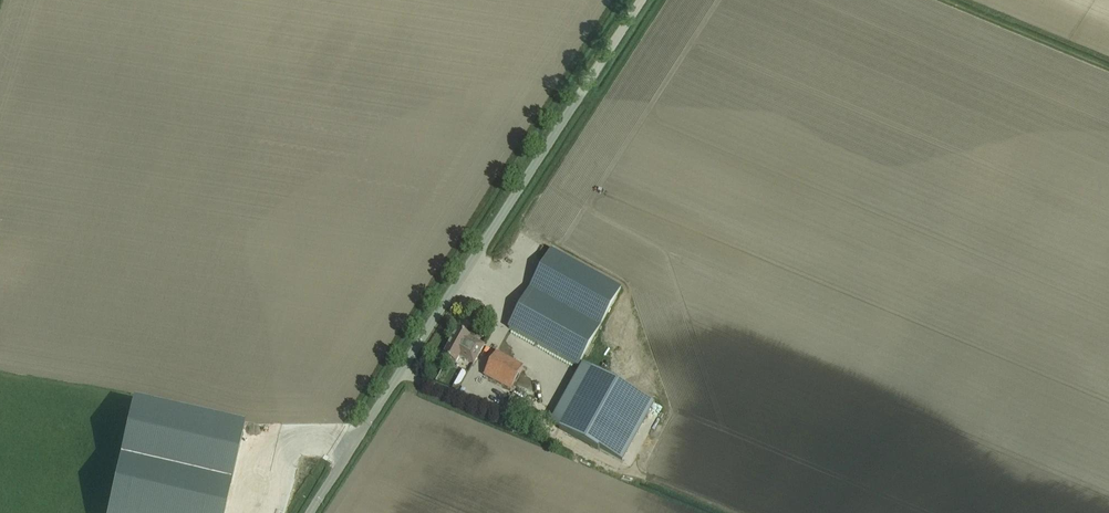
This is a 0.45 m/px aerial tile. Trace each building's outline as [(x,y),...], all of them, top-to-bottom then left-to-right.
[(621,288),(561,256),(552,251),(509,329),(577,366),(621,288)] [(458,329),(452,340),(443,356),(455,362),(459,356),(473,364),(484,344),(458,329)] [(496,352),(483,375),(511,390),(522,369),(523,366),(496,352)] [(624,464),(656,405),(583,365),(550,425),(600,453),(601,451),(624,464)] [(434,408),(446,411),(447,404),(436,401),(434,408)] [(108,512),(112,512),(225,512),(232,482),(244,427),(133,402),(108,512)]
